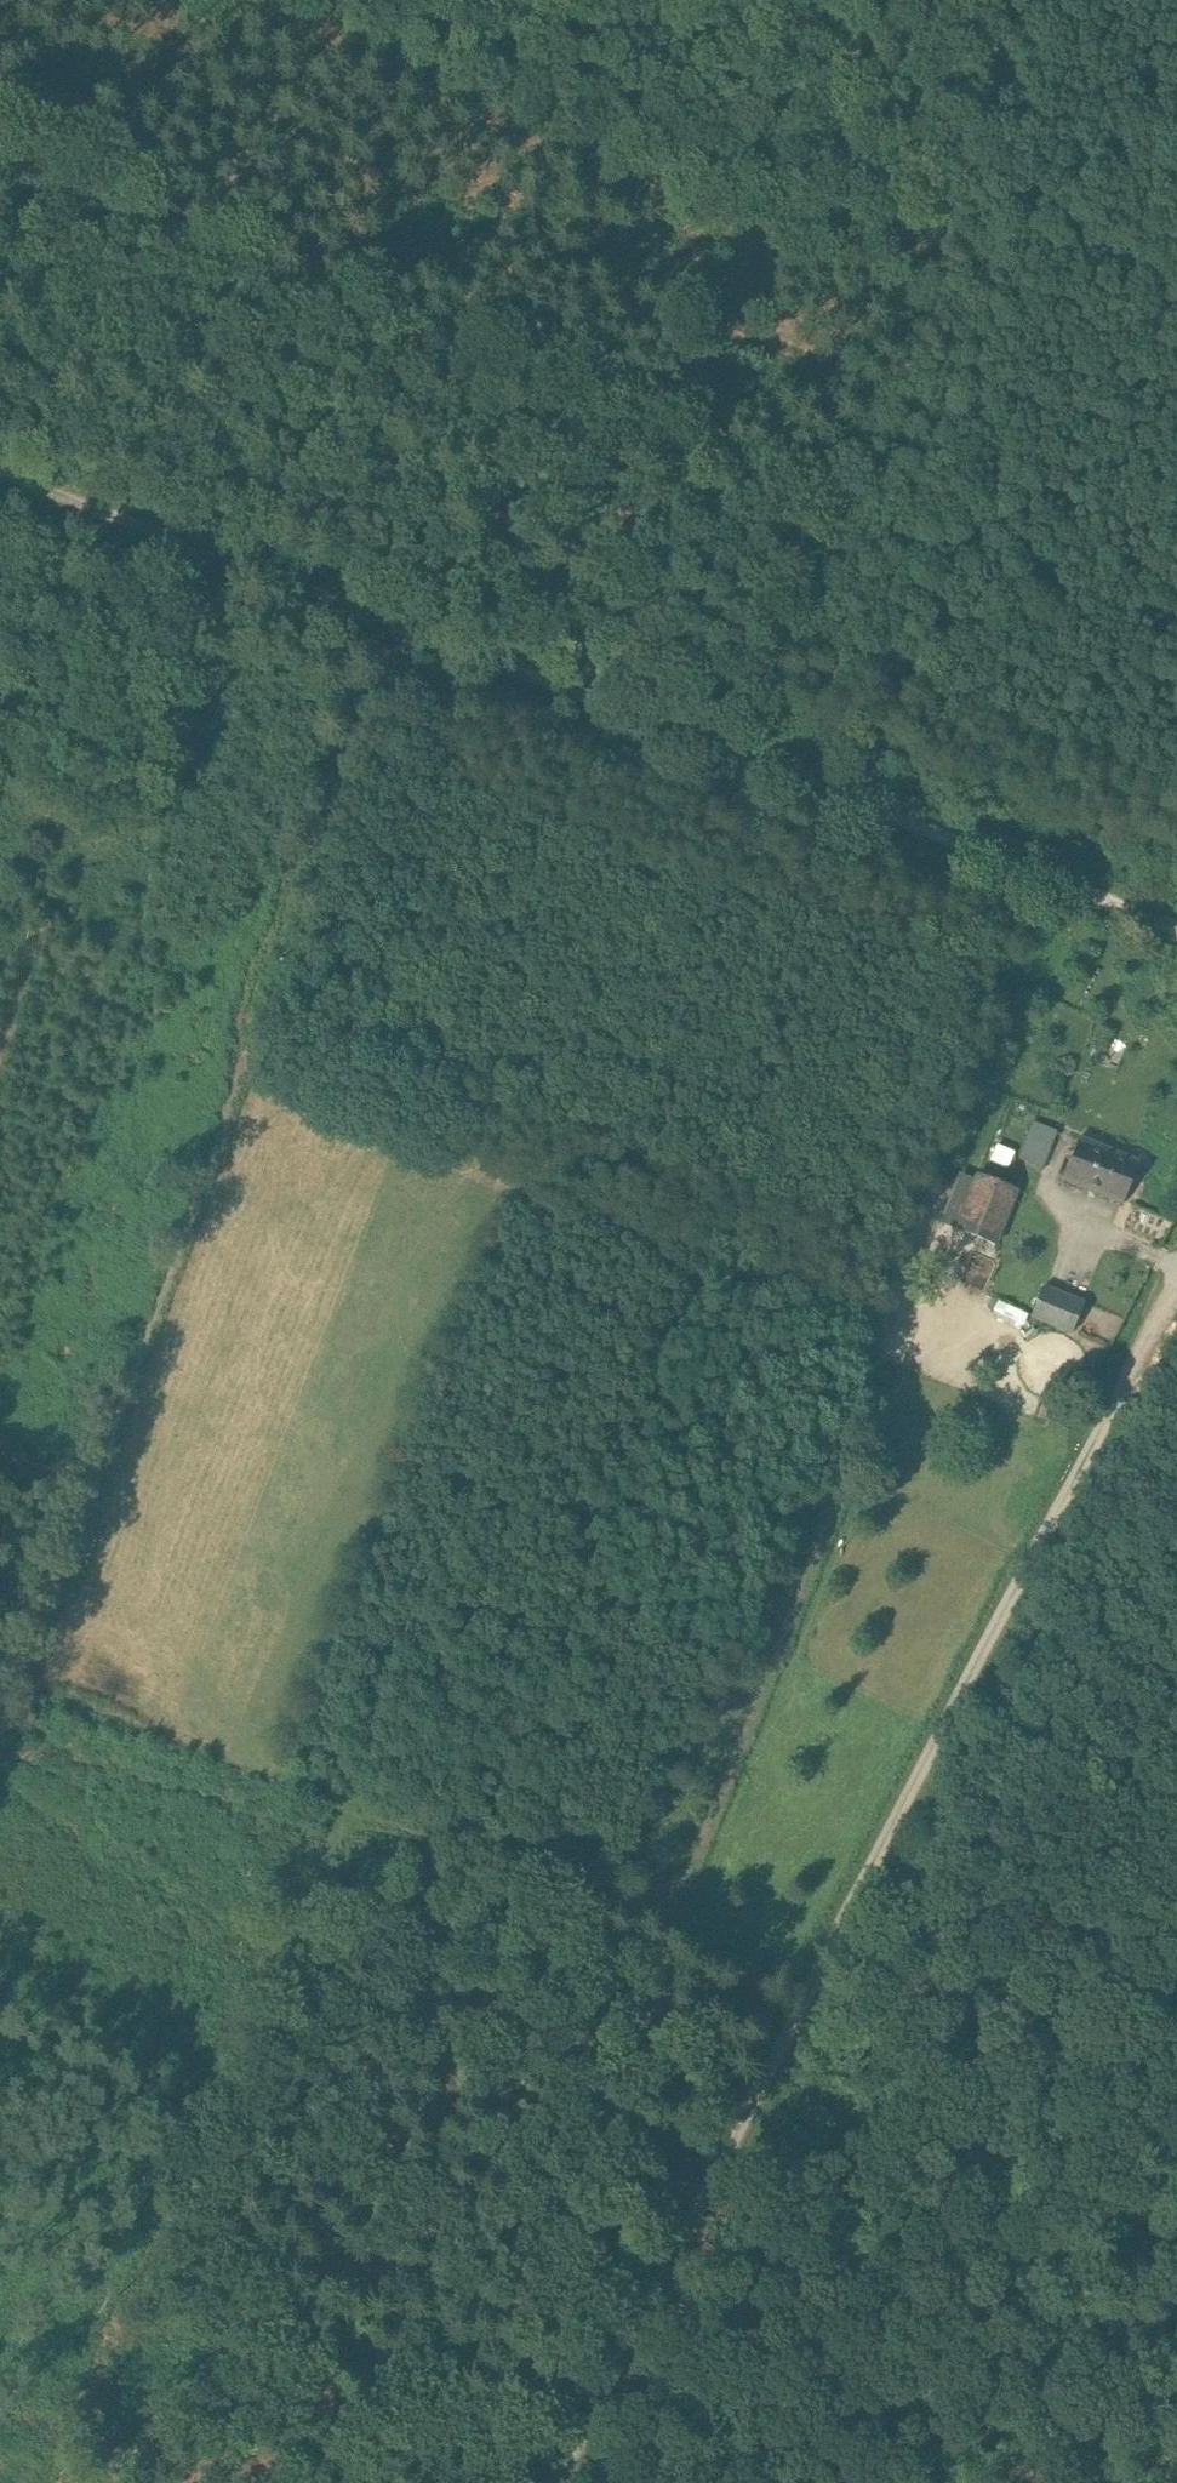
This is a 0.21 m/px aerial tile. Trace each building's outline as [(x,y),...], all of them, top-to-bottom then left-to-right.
[(1045,1169),(1058,1130),(1032,1121),(1019,1161),(1045,1169)] [(1141,1165),(1077,1139),(1058,1185),(1122,1212),(1141,1165)] [(1020,1194),(988,1181),(965,1236),(997,1249),(1020,1194)] [(1080,1305),(1041,1289),(1029,1318),(1069,1334),(1080,1305)]
